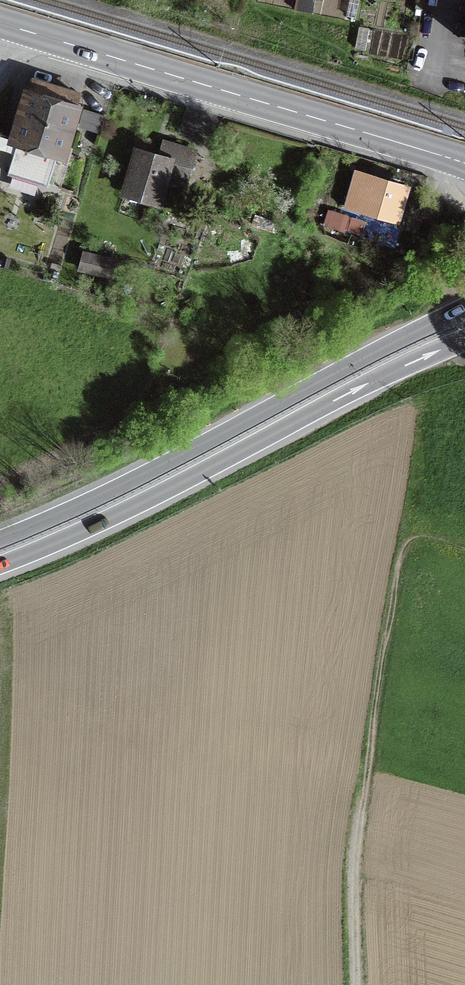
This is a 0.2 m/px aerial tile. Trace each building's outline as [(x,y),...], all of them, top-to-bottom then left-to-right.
[(76,94),(36,82),(8,173),(48,186),(76,94)] [(82,105),(79,123),(99,126),(102,108),(82,105)] [(165,143),(160,158),(137,151),(125,192),(159,202),(170,162),(189,168),(194,151),(165,143)] [(405,188),(358,174),(348,205),(395,219),(405,188)] [(119,262),(85,253),(81,268),(116,277),(119,262)]
